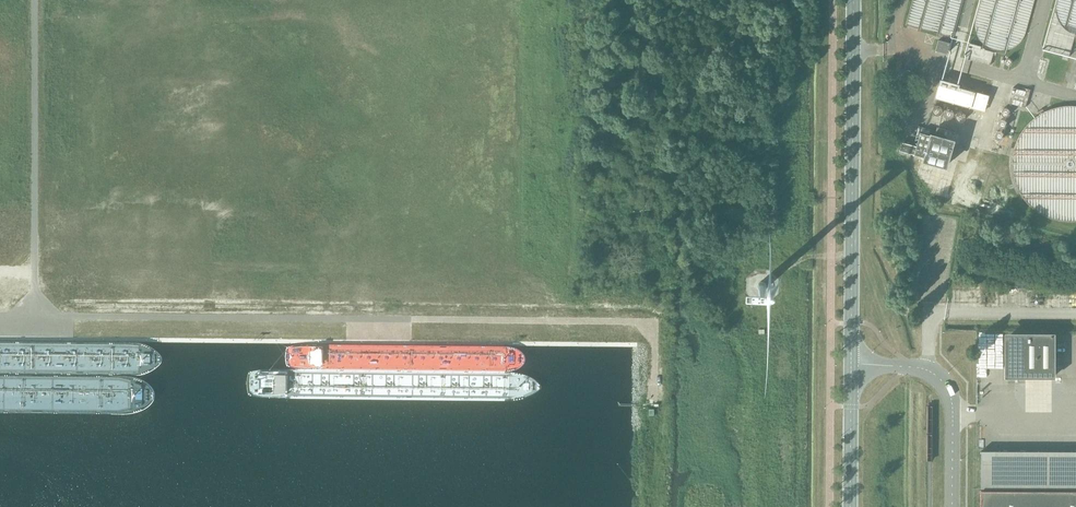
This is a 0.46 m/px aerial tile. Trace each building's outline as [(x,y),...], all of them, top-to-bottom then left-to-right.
[(947,53),(950,43),(938,40),(935,50),(947,53)] [(913,81),(915,72),(901,68),(898,78),(913,81)] [(988,95),(974,91),(959,87),(959,85),(940,79),(935,97),(984,111),(988,95)] [(1025,107),(1030,92),(1013,87),(1008,103),(1025,107)] [(1036,210),(1044,214),(1048,216),(1056,218),(1064,220),(1073,220),(1075,219),(1075,106),(1073,105),(1064,105),(1056,107),(1048,109),(1044,111),(1036,115),(1033,118),(1027,124),(1022,131),(1019,134),(1016,142),(1013,150),(1012,158),(1012,167),(1013,175),(1016,183),(1017,187),(1022,195),(1027,201),(1033,207),(1036,210)] [(901,141),(899,150),(914,154),(925,157),(924,160),(945,166),(952,142),(956,144),(958,138),(954,137),(955,132),(937,127),(934,136),(930,135),(920,133),(916,146),(901,141)] [(1052,377),(1053,334),(1011,333),(1011,377),(1025,377),(1025,376),(1037,377),(1039,377),(1051,377),(1052,377)] [(981,451),(981,488),(1075,488),(1075,451),(981,451)] [(980,490),(980,506),(1075,506),(1075,491),(980,490)]
